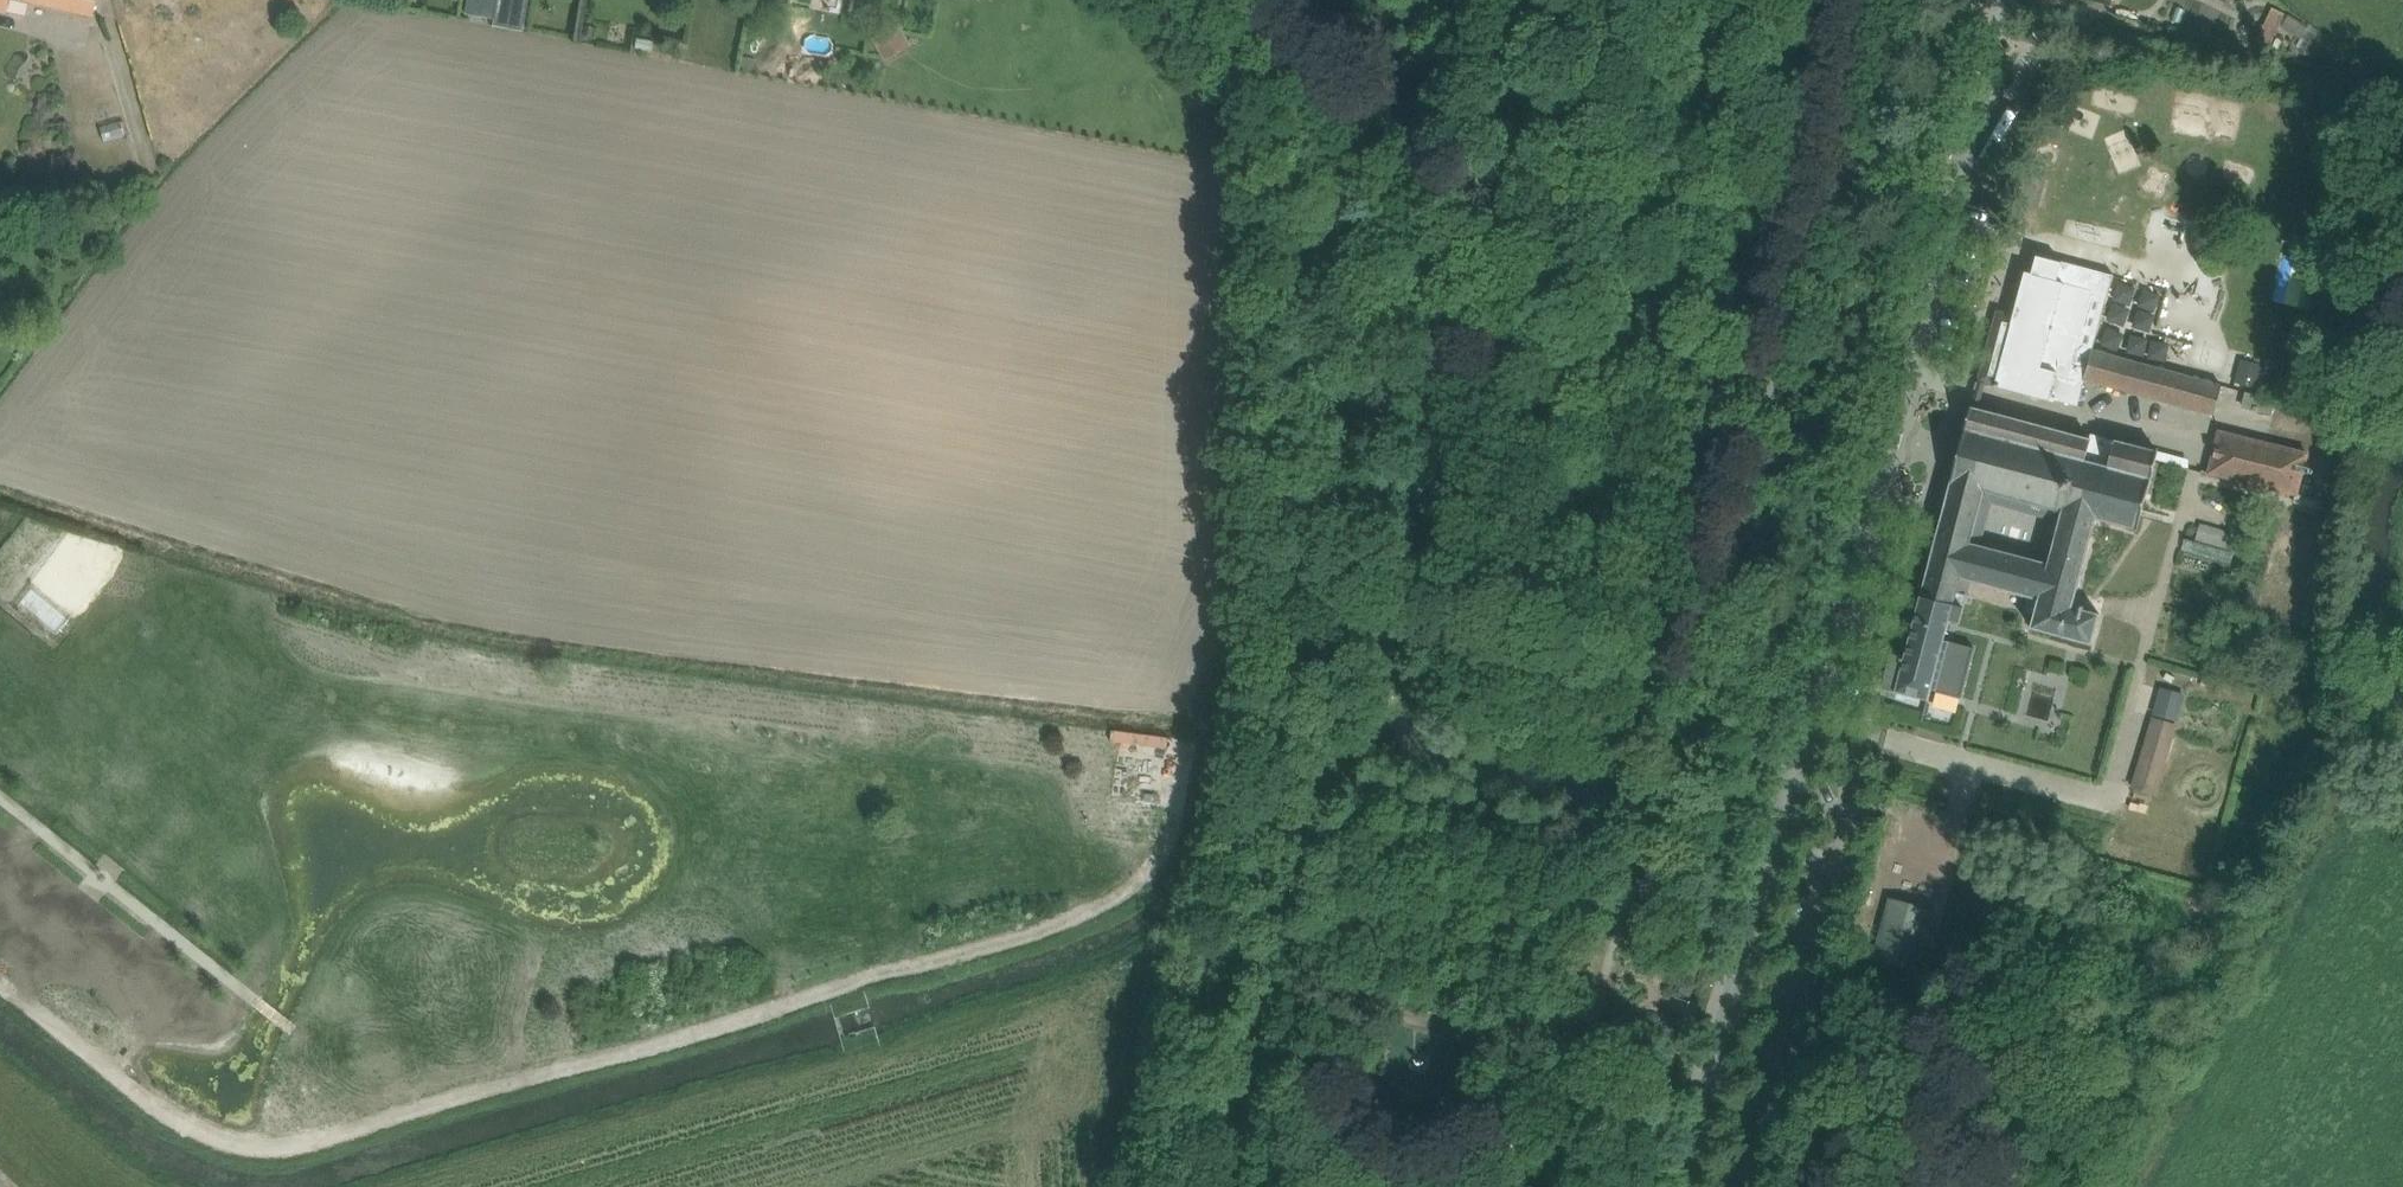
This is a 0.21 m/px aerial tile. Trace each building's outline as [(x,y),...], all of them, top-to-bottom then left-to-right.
[(6,15),(9,0),(0,0),(0,13),(6,15)] [(95,0),(25,0),(91,17),(95,0)] [(498,15),(529,21),(533,0),(501,0),(498,15)] [(2089,348),(2108,271),(2036,253),(2019,317),(1998,312),(1979,380),(2078,407),(2085,381),(2208,411),(2216,381),(2089,348)] [(2115,334),(2136,336),(2140,295),(2119,293),(2115,334)] [(2224,363),(2216,388),(2237,395),(2245,370),(2224,363)] [(2225,416),(2255,415),(2254,397),(2225,398),(2225,416)] [(2091,439),(1973,407),(1906,658),(1893,706),(1958,724),(1982,637),(1958,630),(1972,579),(2039,597),(2031,630),(2091,645),(2099,612),(2072,603),(2095,518),(2142,531),(2161,453),(2091,439)] [(2306,451),(2222,425),(2210,465),(2294,490),(2306,451)] [(2179,526),(2171,549),(2210,562),(2218,539),(2179,526)] [(2112,789),(2139,797),(2168,698),(2140,690),(2112,789)] [(1877,899),(1860,948),(1894,960),(1911,910),(1877,899)]
